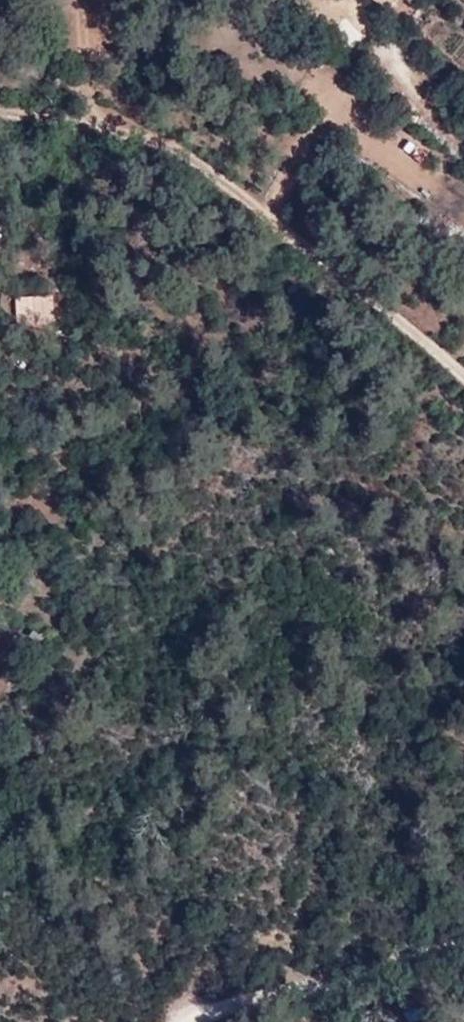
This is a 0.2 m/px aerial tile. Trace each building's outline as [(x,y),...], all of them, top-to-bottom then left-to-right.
[(55,329),(55,296),(33,296),(33,329),(55,329)]
